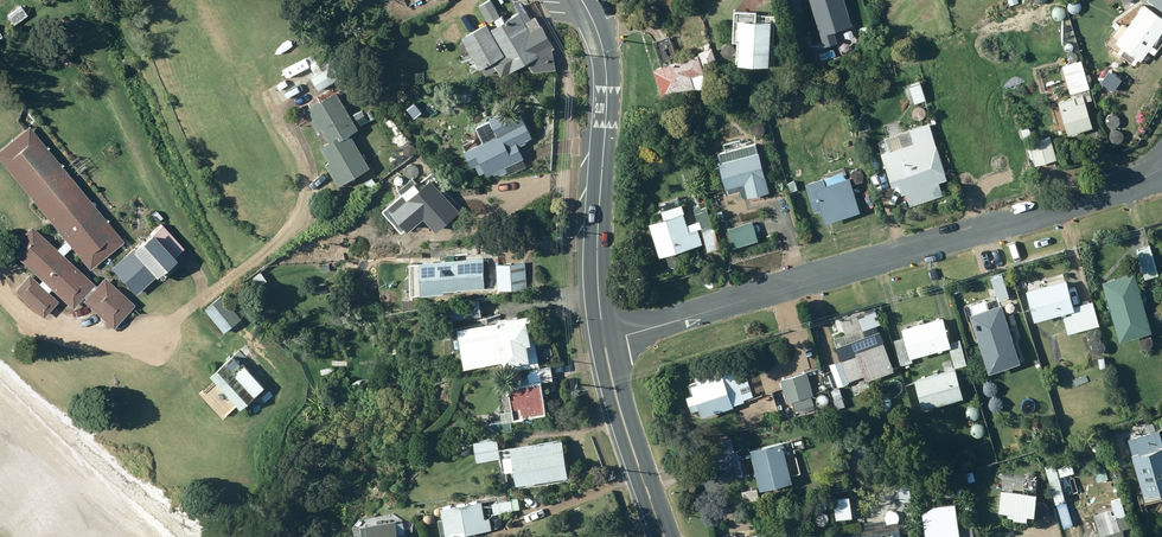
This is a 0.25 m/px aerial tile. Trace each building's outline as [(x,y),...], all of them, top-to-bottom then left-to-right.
[(481,59),(493,52),(502,69),(527,56),(532,66),(556,65),(552,43),(554,41),(543,20),(541,20),(536,11),(525,17),(519,4),(504,11),(502,8),(498,10),(493,0),(480,0),(486,13),(463,25),(481,59)] [(824,48),(835,45),(838,56),(857,50),(850,29),(852,28),(844,0),(808,0),(824,48)] [(1120,47),(1141,62),(1161,35),(1161,0),(1150,0),(1127,30),(1130,33),(1120,47)] [(738,68),(769,69),(771,26),(756,25),(756,16),(734,15),(733,45),(737,45),(736,65),(738,65),(738,68)] [(1059,34),(1063,45),(1070,42),(1066,32),(1059,34)] [(699,55),(704,71),(717,67),(712,51),(711,51),(709,45),(704,46),(706,53),(699,55)] [(698,59),(653,73),(662,102),(692,92),(693,94),(705,90),(706,84),(698,59)] [(331,61),(312,73),(320,86),(339,74),(331,61)] [(1092,130),(1084,104),(1093,101),(1081,63),(1062,68),(1072,101),(1058,105),(1059,104),(1057,101),(1054,100),(1051,101),(1050,104),(1051,107),(1054,109),(1058,108),(1058,106),(1068,138),(1092,130)] [(913,73),(911,64),(899,67),(901,76),(913,73)] [(928,103),(921,84),(913,87),(920,106),(928,103)] [(326,160),(338,181),(370,161),(350,128),(359,123),(336,85),(304,104),(317,126),(321,124),(329,136),(320,142),(330,158),(326,160)] [(476,117),(489,111),(483,99),(470,105),(476,117)] [(32,309),(47,292),(37,283),(40,280),(62,299),(72,288),(74,290),(72,292),(102,319),(124,295),(93,268),(86,277),(52,247),(60,238),(78,261),(113,233),(18,116),(0,131),(0,164),(54,231),(45,240),(20,217),(0,239),(0,243),(31,272),(28,275),(17,265),(2,282),(32,309)] [(511,120),(464,142),(472,161),(478,158),(480,161),(483,159),(488,170),(497,166),(500,171),(508,167),(505,162),(522,154),(526,163),(547,153),(542,143),(526,150),(511,120)] [(686,139),(682,124),(668,128),(673,143),(686,139)] [(947,183),(929,125),(910,131),(912,137),(889,144),(892,153),(881,157),(892,190),(899,188),(902,198),(906,197),(910,208),(943,198),(939,186),(947,183)] [(1029,145),(1035,169),(1057,163),(1051,139),(1029,145)] [(754,147),(719,156),(729,197),(740,194),(742,199),(747,198),(747,201),(770,195),(766,181),(765,181),(758,155),(757,156),(754,147)] [(437,224),(460,205),(431,169),(420,179),(415,173),(390,193),(391,195),(383,201),(403,226),(424,209),(437,224)] [(860,215),(850,181),(814,192),(825,226),(860,215)] [(700,210),(699,207),(693,209),(698,225),(687,228),(681,208),(661,215),(664,223),(650,227),(660,260),(666,258),(667,263),(676,260),(674,255),(702,247),(699,234),(701,233),(707,254),(719,250),(706,209),(700,210)] [(152,217),(158,224),(164,219),(158,212),(152,217)] [(722,213),(715,215),(716,221),(724,219),(722,213)] [(733,250),(758,243),(753,223),(727,230),(733,250)] [(137,296),(156,280),(157,282),(178,264),(174,260),(183,251),(164,229),(153,237),(155,239),(137,254),(135,252),(113,270),(137,296)] [(456,251),(456,247),(446,246),(446,251),(421,250),(421,256),(412,256),(412,269),(406,275),(406,281),(411,286),(411,288),(426,288),(426,283),(484,285),(485,252),(456,251)] [(1136,253),(1145,282),(1158,278),(1149,249),(1136,253)] [(497,258),(498,284),(527,283),(526,257),(497,258)] [(1102,286),(1119,345),(1152,336),(1135,276),(1102,286)] [(991,281),(998,303),(1010,299),(1002,277),(991,281)] [(1066,284),(1027,294),(1035,324),(1063,317),(1068,336),(1098,328),(1092,304),(1072,309),(1066,284)] [(205,307),(224,329),(242,315),(223,292),(205,307)] [(471,315),(471,311),(481,310),(481,293),(449,294),(450,313),(464,312),(464,315),(471,315)] [(497,320),(460,326),(463,342),(461,342),(464,358),(466,357),(467,361),(537,349),(530,306),(496,311),(497,320)] [(969,318),(989,378),(1021,367),(1001,308),(969,318)] [(942,321),(902,332),(904,339),(894,342),(901,367),(911,364),(911,362),(950,351),(956,370),(966,367),(959,342),(949,344),(942,321)] [(869,338),(835,350),(847,384),(864,378),(866,383),(893,374),(883,346),(873,349),(869,338)] [(265,357),(256,347),(246,355),(255,366),(265,357)] [(211,370),(240,403),(264,381),(235,349),(211,370)] [(1099,360),(1102,370),(1107,369),(1105,359),(1099,360)] [(503,415),(482,417),(483,429),(512,426),(511,413),(515,413),(515,409),(546,405),(543,377),(553,375),(552,361),(526,363),(528,374),(510,376),(513,403),(502,404),(503,415)] [(954,371),(914,383),(923,413),(963,401),(954,371)] [(813,398),(806,375),(780,382),(787,405),(800,401),(803,411),(813,408),(811,398),(813,398)] [(702,420),(733,410),(732,408),(741,405),(743,401),(736,380),(724,385),(722,379),(698,387),(697,384),(689,388),(692,398),(687,400),(692,415),(699,412),(702,420)] [(498,432),(473,435),(476,456),(500,453),(498,432)] [(563,434),(512,440),(513,448),(503,449),(505,464),(515,463),(517,478),(568,471),(563,434)] [(1159,435),(1129,444),(1134,460),(1133,461),(1144,499),(1161,498),(1161,501),(1161,445),(1159,435)] [(719,484),(743,478),(737,454),(734,455),(730,440),(713,444),(717,459),(714,460),(719,484)] [(846,442),(849,453),(858,450),(855,440),(846,442)] [(750,454),(759,494),(792,486),(782,446),(750,454)] [(1121,494),(1117,481),(1111,483),(1115,496),(1121,494)] [(1100,489),(1103,498),(1112,495),(1108,485),(1100,489)] [(899,493),(902,505),(912,503),(909,491),(899,493)] [(512,494),(514,506),(520,505),(519,493),(512,494)] [(1036,498),(1001,493),(998,515),(1015,518),(1014,522),(1027,524),(1028,519),(1033,519),(1036,498)] [(441,502),(447,532),(448,532),(449,536),(477,536),(475,528),(492,525),(490,512),(485,513),(482,495),(441,502)] [(1062,512),(1074,508),(1070,497),(1058,502),(1062,512)] [(1084,528),(1119,517),(1116,508),(1102,513),(1098,501),(1084,505),(1083,503),(1078,505),(1083,519),(1081,520),(1084,528)] [(974,516),(970,505),(963,508),(967,518),(974,516)] [(361,519),(363,536),(399,536),(396,514),(361,519)] [(1126,518),(1117,521),(1121,533),(1130,529),(1126,518)] [(925,536),(959,536),(957,520),(923,524),(925,536)] [(1077,525),(1066,528),(1069,536),(1081,536),(1077,525)]
